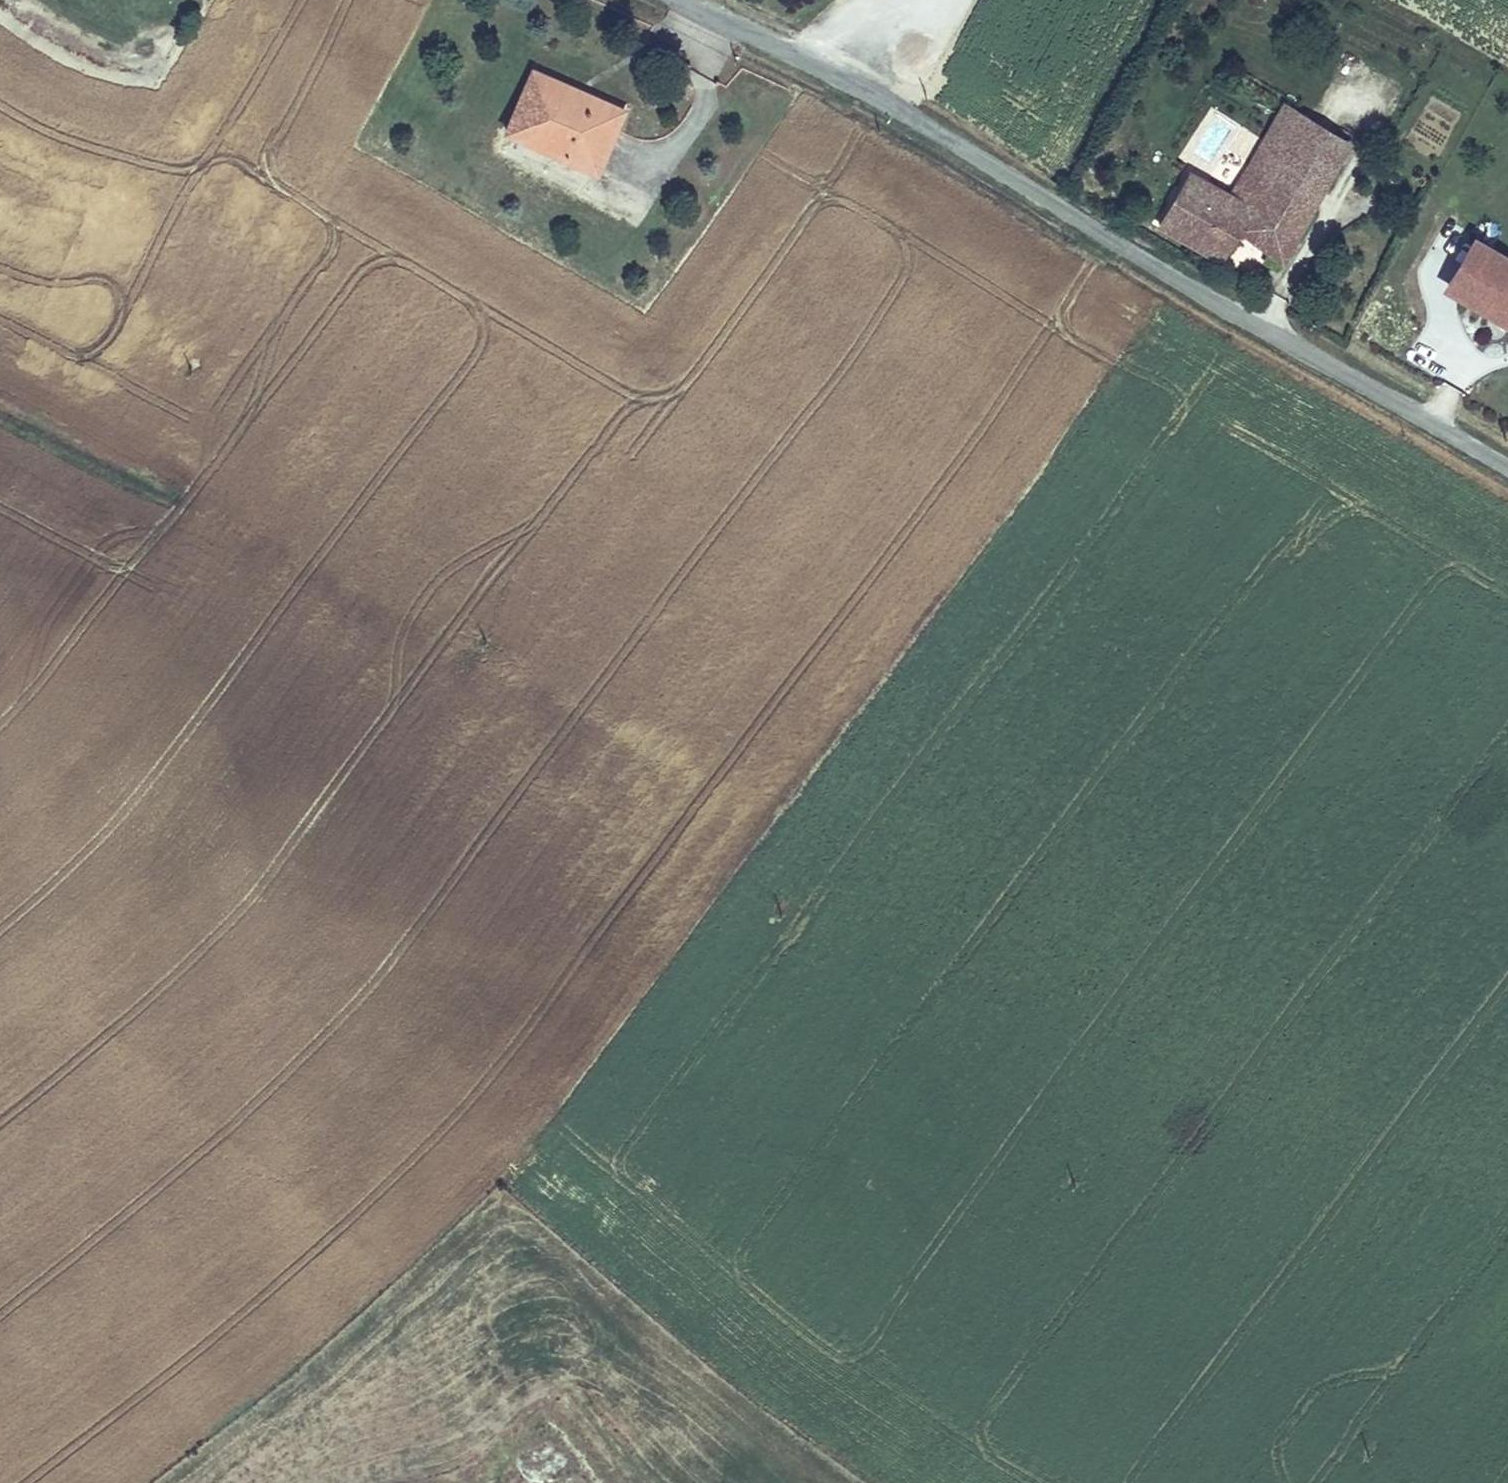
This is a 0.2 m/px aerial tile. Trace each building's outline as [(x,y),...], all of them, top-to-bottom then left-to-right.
[(629,107),(534,64),(503,128),(601,173),(629,107)] [(1285,265),(1319,202),(1260,168),(1283,128),(1297,137),(1311,114),(1284,98),(1232,192),(1194,169),(1158,225),(1224,265),(1241,235),(1285,265)] [(1283,128),(1260,168),(1319,202),(1355,140),(1311,114),(1297,137),(1283,128)] [(1445,289),(1467,302),(1499,247),(1477,234),(1445,289)] [(1499,247),(1467,302),(1507,327),(1507,253),(1499,247)]
